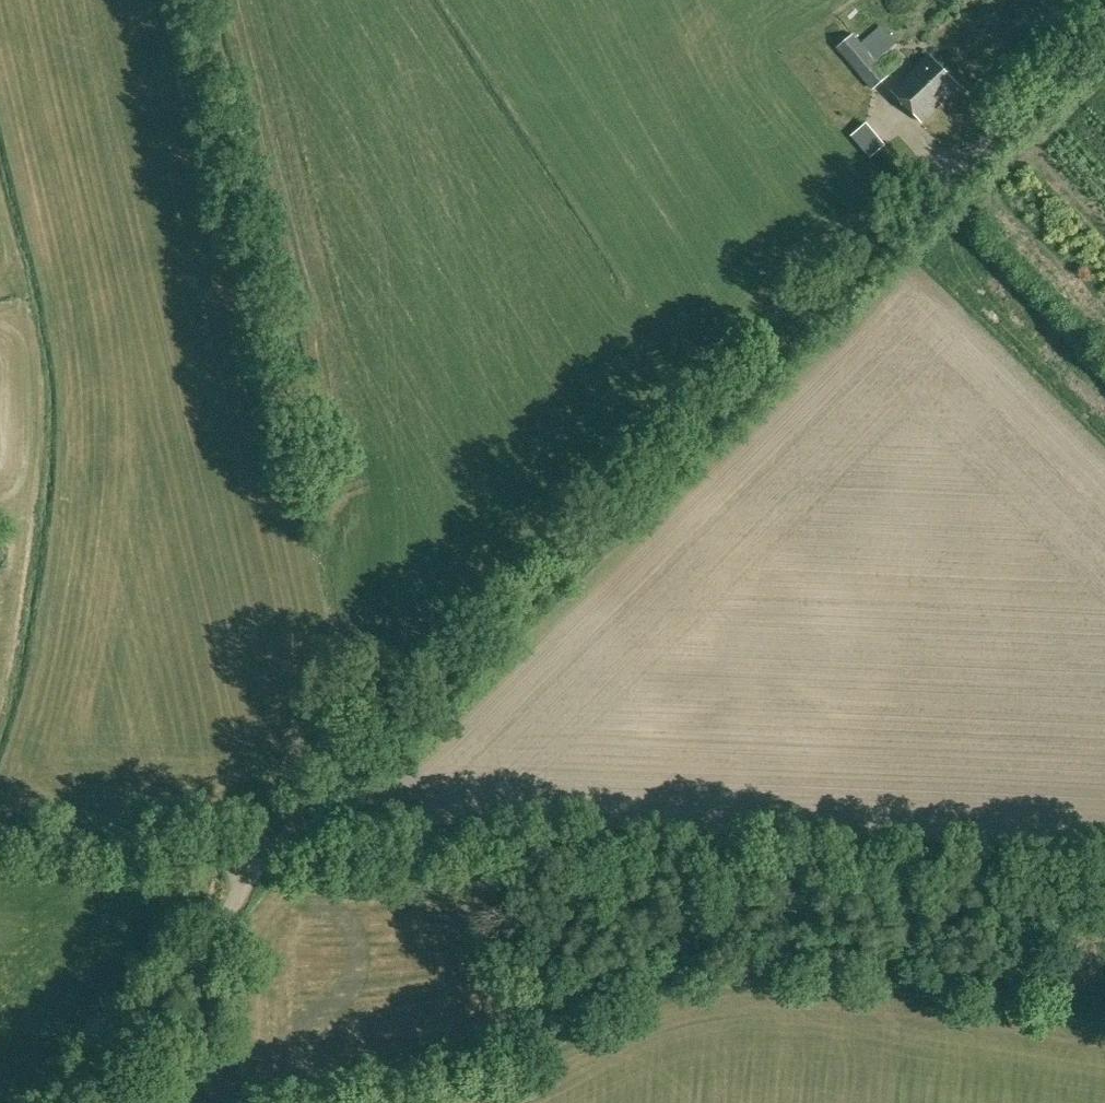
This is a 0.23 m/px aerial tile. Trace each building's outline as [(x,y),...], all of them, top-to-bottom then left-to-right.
[(880,38),(873,31),(860,41),(853,33),(836,48),(872,90),(890,74),(878,60),(896,44),(887,32),(880,38)] [(922,121),(959,85),(930,54),(892,91),(922,121)]
